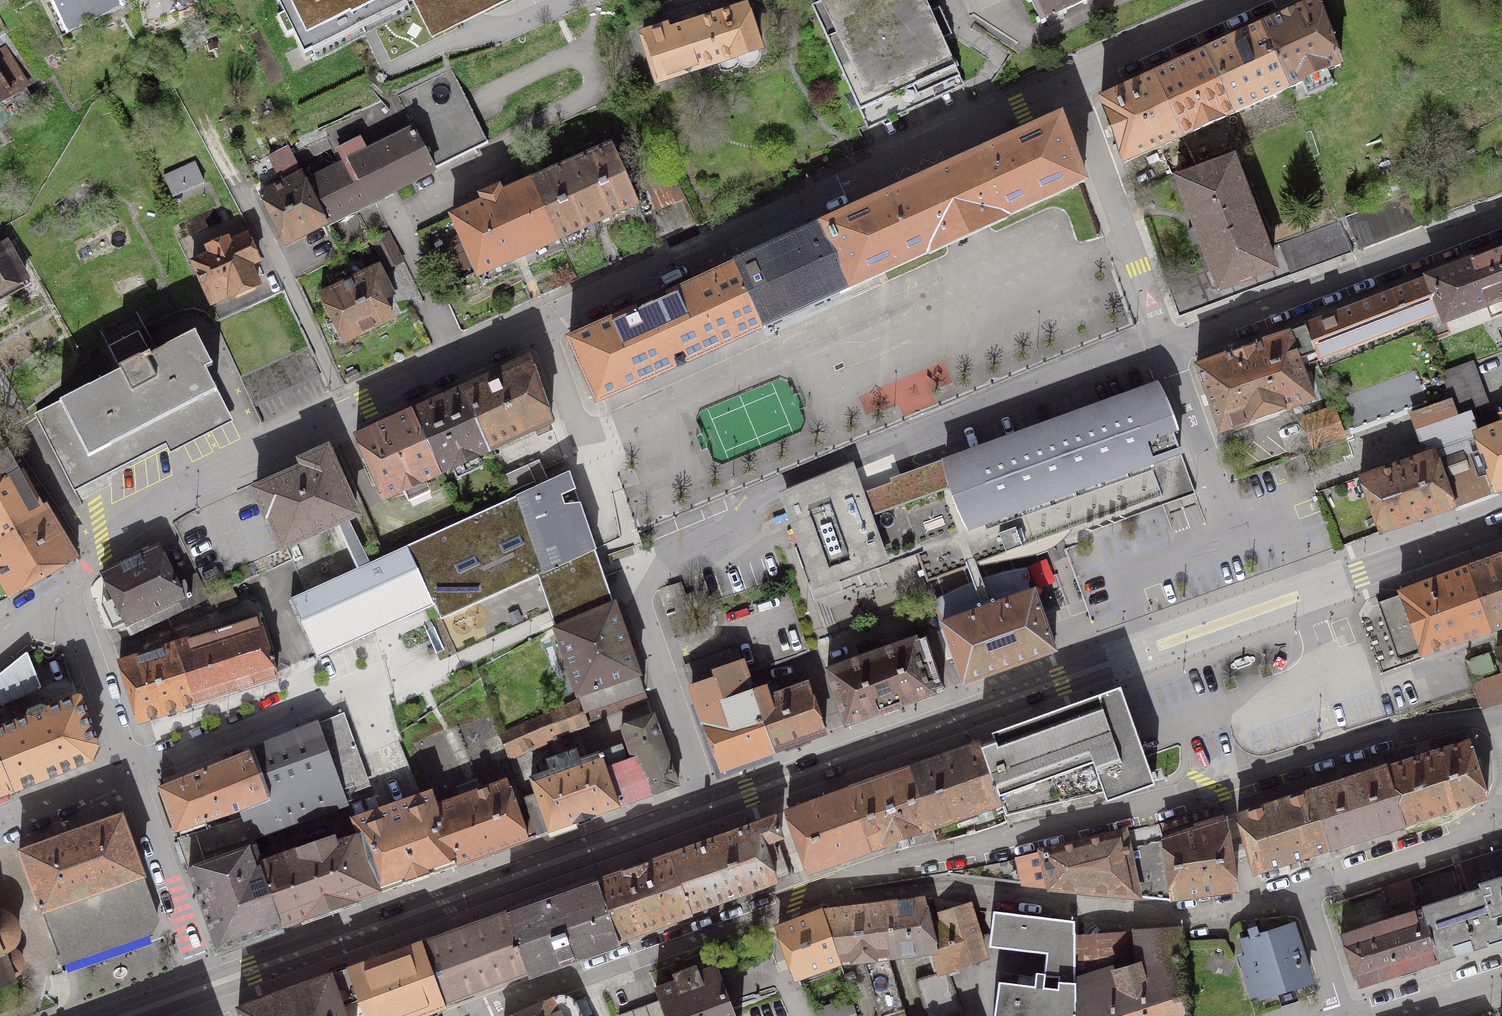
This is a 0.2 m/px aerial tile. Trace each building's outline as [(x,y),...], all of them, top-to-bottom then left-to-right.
[(121,2),(120,0),(50,0),(64,29),(121,2)] [(412,0),(277,0),(304,54),(412,0)] [(925,0),(822,0),(812,5),(864,120),(960,77),(925,0)] [(1027,1),(1028,1),(1029,3),(1031,1),(1039,18),(1036,19),(1038,22),(1041,21),(1042,24),(1046,22),(1048,25),(1050,24),(1047,18),(1060,12),(1063,18),(1065,17),(1064,14),(1067,12),(1065,10),(1083,2),(1084,5),(1087,3),(1086,0),(1087,0),(1026,0),(1027,1)] [(1341,65),(1317,1),(1260,27),(1288,89),(1341,65)] [(656,78),(659,79),(759,49),(745,6),(697,21),(694,13),(682,17),(685,25),(670,30),(668,25),(641,34),(656,78)] [(1235,113),(1288,89),(1260,27),(1206,51),(1235,113)] [(0,50),(0,103),(9,97),(16,110),(32,100),(25,87),(28,85),(4,47),(0,50)] [(1206,51),(1153,75),(1182,137),(1235,113),(1206,51)] [(397,96),(414,131),(434,169),(488,143),(452,69),(397,96)] [(1124,163),(1182,137),(1153,75),(1101,99),(1124,163)] [(823,225),(851,287),(930,253),(931,253),(1007,220),(1007,219),(1085,183),(1062,118),(823,225)] [(339,151),(346,165),(364,204),(434,169),(414,131),(368,154),(361,140),(339,151)] [(256,185),(281,172),(286,181),(302,173),(289,145),(246,166),(256,185)] [(638,204),(613,145),(532,181),(558,239),(638,204)] [(1285,273),(1275,246),(1265,249),(1232,160),(1183,178),(1190,197),(1187,198),(1212,268),(1167,285),(1178,313),(1285,273)] [(165,176),(172,192),(202,179),(194,163),(165,176)] [(325,223),(364,204),(346,165),(307,184),(325,223)] [(669,167),(643,179),(656,208),(684,196),(669,167)] [(325,223),(307,184),(302,173),(286,181),(259,194),(284,244),(288,241),(325,223)] [(502,194),(499,188),(481,196),(483,202),(452,216),(478,275),(558,239),(532,181),(502,194)] [(1422,224),(1411,194),(1410,192),(1346,217),(1359,249),(1422,224)] [(1350,248),(1339,222),(1275,246),(1285,273),(1350,248)] [(762,327),(851,287),(823,225),(734,265),(762,327)] [(386,267),(401,259),(388,232),(372,240),(386,267)] [(249,265),(258,260),(247,235),(229,243),(226,238),(208,247),(211,254),(193,262),(212,304),(258,283),(249,265)] [(25,278),(6,243),(0,246),(0,292),(25,278)] [(1501,298),(1501,249),(1428,279),(1446,320),(1451,333),(1490,318),(1486,304),(1501,298)] [(569,339),(597,402),(762,327),(734,265),(569,339)] [(383,300),(393,295),(379,268),(370,273),(369,272),(320,296),(343,342),(392,318),(383,300)] [(1444,321),(1446,320),(1428,279),(1305,328),(1313,356),(1315,355),(1317,360),(1441,312),(1444,321)] [(100,330),(121,371),(36,414),(73,487),(225,409),(188,337),(152,356),(139,332),(145,328),(137,312),(100,330)] [(1305,328),(1197,366),(1221,433),(1314,400),(1301,366),(1310,363),(1308,358),(1313,356),(1305,328)] [(319,373),(307,347),(242,377),(254,403),(319,373)] [(551,423),(529,358),(463,387),(491,450),(551,423)] [(1442,373),(1452,400),(1459,417),(1470,412),(1487,406),(1471,362),(1442,373)] [(1415,371),(1338,399),(1350,430),(1426,402),(1415,371)] [(411,411),(439,474),(491,450),(463,387),(411,411)] [(1162,496),(1159,487),(1189,476),(1157,387),(845,499),(836,474),(785,495),(816,581),(914,545),(927,581),(1009,552),(1162,496)] [(1452,400),(1411,414),(1426,454),(1433,452),(1453,506),(1497,491),(1476,434),(1478,433),(1470,412),(1459,417),(1452,400)] [(1303,417),(1313,446),(1342,436),(1332,407),(1303,417)] [(426,480),(439,474),(411,411),(356,436),(384,499),(426,480)] [(1476,434),(1497,491),(1501,489),(1501,425),(1478,433),(1476,434)] [(40,507),(21,468),(18,470),(6,449),(0,452),(0,531),(40,507)] [(356,514),(327,449),(301,461),(305,468),(255,490),(267,516),(269,515),(283,546),(336,522),(344,540),(356,535),(347,517),(356,514)] [(1433,452),(1426,454),(1360,479),(1380,532),(1453,506),(1433,452)] [(510,492),(534,481),(527,465),(503,476),(510,492)] [(440,619),(537,574),(596,551),(580,503),(564,505),(561,495),(575,489),(569,471),(407,546),(433,605),(440,619)] [(40,507),(0,531),(0,581),(9,597),(77,557),(45,504),(40,507)] [(407,546),(369,563),(356,535),(344,540),(357,569),(291,599),(317,657),(433,605),(407,546)] [(159,547),(102,573),(132,634),(209,598),(198,575),(177,585),(159,547)] [(613,603),(596,551),(537,574),(553,628),(613,603)] [(1470,569),(1493,631),(1501,627),(1501,557),(1470,569)] [(1422,657),(1493,631),(1470,569),(1401,594),(1402,597),(1379,605),(1387,627),(1368,634),(1379,663),(1397,657),(1400,665),(1422,657)] [(942,623),(963,683),(1054,650),(1044,620),(1034,591),(1017,597),(1015,590),(1021,588),(1027,585),(1026,572),(1002,576),(979,583),(957,592),(936,604),(944,616),(953,612),(957,618),(942,623)] [(676,611),(696,604),(692,591),(684,594),(681,581),(667,585),(676,611)] [(581,700),(589,724),(649,701),(642,681),(639,682),(637,675),(639,674),(613,603),(553,628),(577,695),(579,695),(581,700)] [(277,677),(258,618),(174,645),(194,703),(277,677)] [(860,657),(827,669),(845,725),(890,709),(935,693),(934,690),(944,687),(925,636),(917,639),(916,638),(882,649),(879,641),(857,649),(860,657)] [(194,703),(174,645),(119,662),(138,722),(194,703)] [(720,770),(773,751),(752,691),(737,648),(684,666),(720,770)] [(26,653),(0,674),(0,704),(41,687),(26,653)] [(1467,660),(1474,682),(1493,676),(1491,670),(1494,669),(1489,653),(1467,660)] [(1493,676),(1474,682),(1482,708),(1501,701),(1501,673),(1493,676)] [(773,751),(825,732),(807,684),(779,694),(775,683),(752,691),(773,751)] [(992,734),(993,739),(980,743),(1001,803),(1005,816),(1104,792),(1107,802),(1153,785),(1119,689),(992,734)] [(0,728),(0,757),(14,791),(91,760),(97,746),(77,698),(45,710),(41,707),(30,711),(29,716),(0,728)] [(500,736),(507,757),(512,755),(542,742),(558,734),(589,724),(581,700),(500,736)] [(352,740),(343,713),(339,715),(251,751),(272,799),(240,810),(242,817),(254,851),(286,839),(281,826),(346,802),(342,789),(367,781),(358,755),(332,765),(327,749),(352,740)] [(636,768),(643,766),(652,794),(678,785),(653,715),(621,726),(633,759),(636,768)] [(542,742),(512,755),(507,757),(536,836),(652,794),(643,766),(636,768),(633,759),(628,760),(622,744),(581,760),(577,750),(566,754),(558,734),(542,742)] [(1487,798),(1469,741),(1386,767),(1404,824),(1487,798)] [(1001,803),(980,743),(910,768),(931,828),(1001,803)] [(213,818),(240,810),(272,799),(251,751),(160,788),(175,830),(192,825),(194,832),(216,825),(213,818)] [(14,791),(0,757),(0,797),(14,791)] [(1404,824),(1386,767),(1311,791),(1329,848),(1404,824)] [(931,828),(910,768),(850,789),(872,849),(931,828)] [(461,797),(435,806),(456,864),(527,839),(506,781),(480,790),(477,781),(458,788),(461,797)] [(872,849),(850,789),(787,812),(809,871),(872,849)] [(1329,848),(1311,791),(1237,815),(1254,873),(1329,848)] [(376,892),(456,864),(435,806),(430,793),(353,819),(358,835),(356,835),(376,892)] [(18,850),(41,912),(142,876),(143,876),(121,814),(18,850)] [(770,840),(781,837),(775,816),(671,854),(691,910),(793,873),(788,856),(784,857),(779,844),(772,846),(770,840)] [(216,826),(216,825),(194,832),(178,838),(217,949),(281,926),(254,851),(242,817),(216,826)] [(1167,869),(1172,899),(1236,890),(1226,820),(1162,840),(1167,869)] [(1124,831),(1079,842),(1087,872),(1167,869),(1162,840),(1128,848),(1124,831)] [(286,839),(254,851),(281,926),(376,892),(356,835),(336,843),(333,836),(290,852),(286,839)] [(1088,891),(1087,872),(1079,842),(1018,857),(1024,885),(1088,891)] [(1424,909),(1439,959),(1501,939),(1501,851),(1461,864),(1470,894),(1424,909)] [(599,879),(620,937),(692,912),(691,910),(671,854),(599,879)] [(1172,899),(1167,869),(1087,872),(1088,891),(1172,899)] [(61,964),(151,933),(157,918),(142,876),(41,912),(61,964)] [(1415,896),(1409,878),(1383,887),(1388,904),(1415,896)] [(617,940),(617,939),(620,937),(599,879),(516,909),(507,912),(527,972),(536,968),(617,940)] [(925,898),(882,904),(889,956),(932,952),(939,951),(932,925),(925,898)] [(881,1015),(882,1015),(904,1009),(889,956),(882,904),(822,911),(840,961),(864,958),(881,1015)] [(932,952),(939,973),(948,970),(982,959),(974,933),(977,932),(968,904),(941,914),(942,922),(932,925),(939,951),(932,952)] [(1357,985),(1440,960),(1439,959),(1424,909),(1341,935),(1357,985)] [(16,981),(14,975),(19,970),(21,960),(18,953),(10,947),(17,935),(17,925),(8,913),(0,911),(0,986),(16,981)] [(840,961),(822,911),(778,927),(797,977),(840,961)] [(1044,971),(1047,971),(1048,960),(1074,962),(1076,962),(1076,934),(1074,933),(1074,921),(993,911),(989,946),(1046,953),(1044,971)] [(420,943),(441,1005),(527,972),(507,912),(420,943)] [(1262,996),(1309,982),(1292,925),(1260,935),(1255,921),(1247,924),(1250,938),(1245,940),(1250,956),(1242,958),(1254,994),(1261,992),(1262,996)] [(1075,1015),(1186,1015),(1185,1006),(1179,953),(1183,953),(1182,928),(1132,930),(1136,969),(1077,985),(1075,985),(1075,1015)] [(441,1005),(420,943),(330,974),(345,1015),(410,1015),(441,1005)] [(1075,985),(1077,985),(1076,962),(1074,962),(1048,960),(1047,971),(1044,971),(1044,973),(1036,972),(1035,986),(999,981),(995,1015),(1075,1015),(1075,985)] [(732,1007),(717,968),(699,975),(696,966),(674,975),(677,983),(656,991),(659,1000),(665,1015),(735,1015),(732,1007)] [(962,1012),(948,970),(939,973),(915,980),(925,1007),(941,1015),(951,1015),(962,1012)] [(330,974),(238,1007),(241,1015),(345,1015),(330,974)] [(1186,1015),(1256,1015),(1247,987),(1185,1006),(1186,1015)] [(573,1002),(567,996),(560,995),(554,997),(511,1015),(580,1015),(573,1002)] [(851,997),(820,1006),(824,1015),(857,1015),(851,997)] [(659,1000),(619,1015),(665,1015),(659,1000)]
